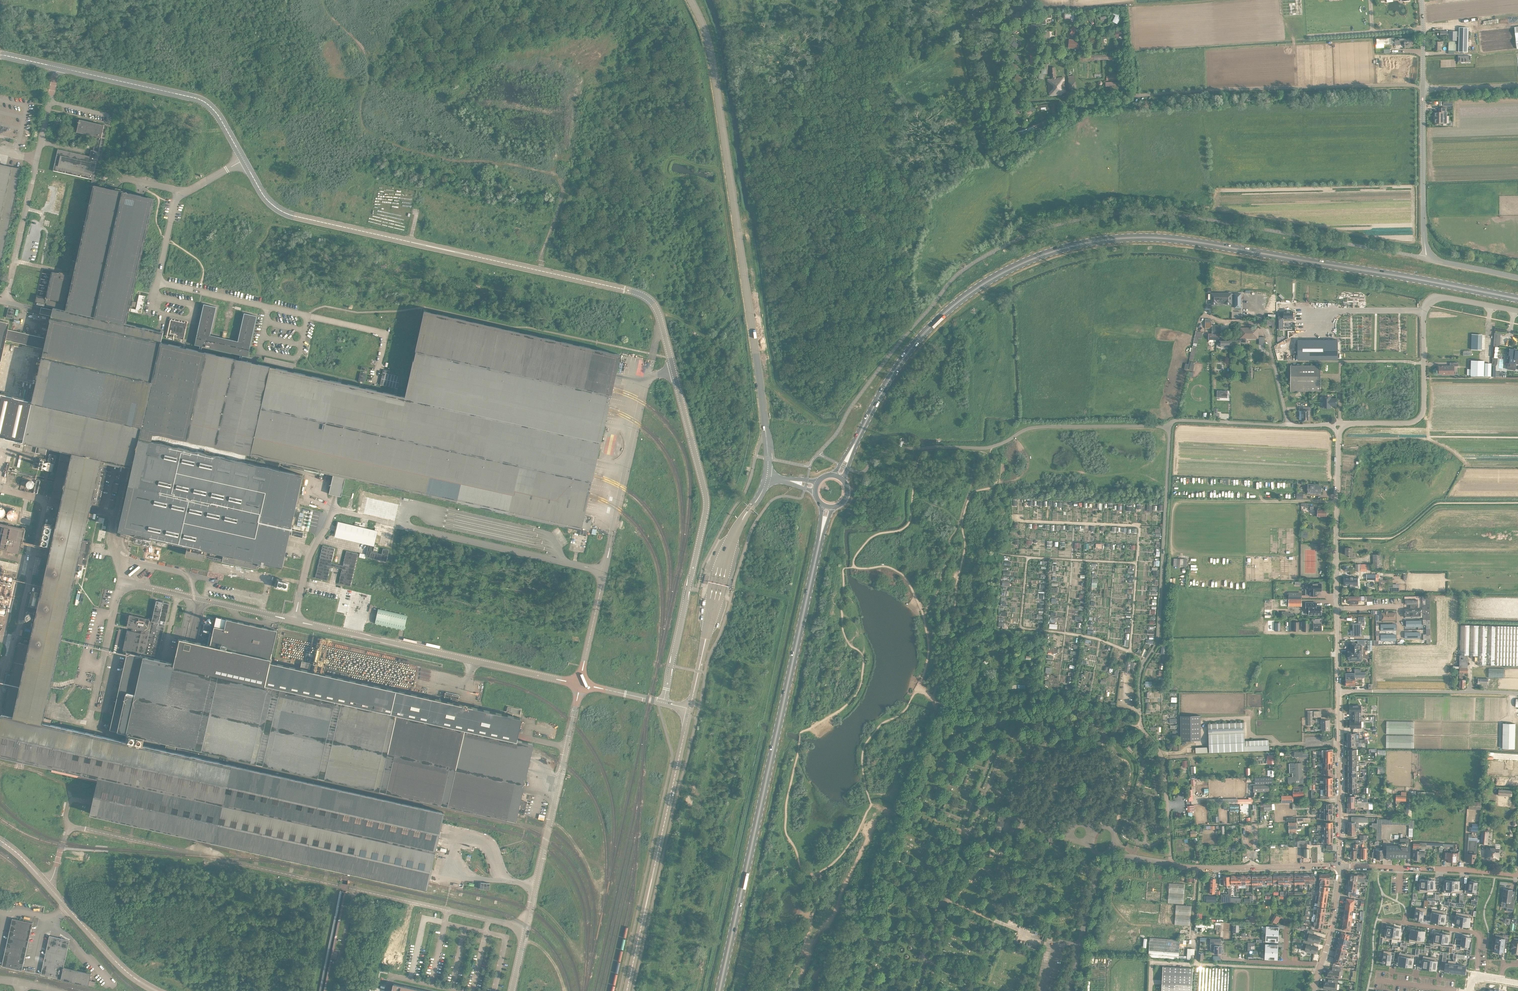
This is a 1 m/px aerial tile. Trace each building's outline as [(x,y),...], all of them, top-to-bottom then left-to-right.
[(1011,14),(1012,21),(1014,21),(1014,18),(1020,17),(1020,12),(1016,12),(1016,14),(1011,14)] [(1052,18),(1051,14),(1042,15),(1042,24),(1046,24),(1046,19),(1046,18),(1052,18)] [(1120,17),(1115,15),(1112,21),(1117,24),(1120,17)] [(1010,23),(1007,27),(1014,33),(1017,29),(1010,23)] [(1467,52),(1468,27),(1459,27),(1458,33),(1456,33),(1456,31),(1449,31),(1449,34),(1447,34),(1447,31),(1440,31),(1440,36),(1447,36),(1449,36),(1448,40),(1456,40),(1456,34),(1458,34),(1458,52),(1467,52)] [(1086,40),(1089,44),(1091,43),(1091,44),(1097,40),(1093,35),(1092,34),(1090,36),(1091,37),(1086,40)] [(1009,43),(1016,48),(1018,44),(1014,41),(1016,38),(1013,36),(1010,40),(1011,41),(1009,43)] [(1404,45),(1405,45),(1405,46),(1405,47),(1409,47),(1410,46),(1409,45),(1412,45),(1412,44),(1412,42),(1412,39),(1404,39),(1394,39),(1394,37),(1388,37),(1388,38),(1385,38),(1386,43),(1388,43),(1394,43),(1395,44),(1404,44),(1404,45)] [(1068,48),(1078,48),(1079,40),(1069,39),(1068,48)] [(1441,42),(1434,41),(1433,41),(1433,50),(1440,50),(1440,45),(1441,45),(1441,42)] [(1020,57),(1017,55),(1013,53),(1011,57),(1017,60),(1018,61),(1020,57)] [(1050,68),(1051,77),(1052,77),(1052,79),(1047,80),(1048,84),(1050,96),(1061,95),(1063,93),(1065,93),(1064,77),(1056,78),(1055,67),(1050,68)] [(1019,83),(1022,78),(1018,76),(1019,75),(1017,74),(1014,80),(1019,83)] [(1070,92),(1077,92),(1075,77),(1068,77),(1070,92)] [(1109,91),(1119,91),(1118,83),(1105,83),(1106,87),(1109,87),(1109,91)] [(1014,112),(1022,111),(1021,106),(1011,107),(1011,112),(1011,115),(1014,115),(1014,112)] [(1445,108),(1439,108),(1439,112),(1434,112),(1434,116),(1434,119),(1434,123),(1435,123),(1435,124),(1436,125),(1437,125),(1438,124),(1438,123),(1446,123),(1446,112),(1445,112),(1445,108)] [(81,229),(84,230),(94,185),(100,187),(101,185),(95,183),(95,182),(98,169),(108,126),(107,126),(107,127),(104,126),(104,125),(92,122),(79,119),(78,125),(78,126),(77,130),(77,131),(76,132),(93,136),(94,136),(96,136),(94,147),(93,150),(92,150),(91,150),(90,153),(89,156),(86,155),(82,154),(81,154),(77,153),(75,153),(72,152),(70,152),(67,151),(65,151),(58,149),(54,166),(54,167),(53,171),(54,171),(55,171),(62,173),(92,179),(91,181),(81,229)] [(0,164),(0,264),(21,169),(0,164)] [(49,286),(47,292),(46,297),(37,295),(35,303),(39,304),(54,307),(101,318),(126,323),(128,314),(129,310),(129,309),(131,300),(132,298),(133,293),(154,199),(144,196),(136,194),(127,193),(116,190),(115,190),(100,187),(94,185),(84,230),(75,269),(72,269),(70,276),(52,272),(51,274),(51,275),(50,280),(49,286)] [(59,187),(54,210),(60,211),(65,188),(59,187)] [(45,200),(50,201),(53,190),(48,188),(45,200)] [(46,219),(58,222),(59,215),(47,213),(46,219)] [(1231,296),(1231,293),(1211,293),(1211,303),(1217,303),(1217,299),(1225,299),(1225,303),(1231,303),(1231,299),(1229,299),(1229,296),(1231,296)] [(130,309),(129,309),(129,310),(130,310),(130,311),(139,313),(142,312),(146,296),(140,294),(137,309),(131,308),(130,309)] [(202,346),(240,355),(239,360),(241,360),(242,355),(247,357),(257,316),(251,314),(250,314),(244,313),(238,341),(210,335),(216,307),(210,305),(209,305),(204,304),(194,345),(200,346),(199,351),(201,351),(202,346)] [(24,442),(37,445),(47,447),(62,450),(61,452),(107,462),(117,465),(119,465),(120,463),(128,465),(131,466),(133,466),(139,438),(151,441),(151,439),(152,434),(167,438),(167,436),(168,436),(206,445),(246,454),(262,457),(264,458),(269,459),(276,461),(280,461),(283,462),(282,466),(289,468),(290,465),(290,464),(333,473),(329,494),(341,496),(345,476),(365,481),(366,481),(402,489),(411,491),(422,493),(580,529),(580,528),(586,529),(590,530),(592,517),(583,515),(583,514),(587,497),(588,495),(588,493),(588,492),(588,491),(589,490),(588,489),(589,487),(589,484),(590,480),(591,480),(592,477),(592,475),(593,473),(596,458),(603,426),(605,417),(607,409),(608,404),(607,404),(608,402),(608,399),(609,398),(609,394),(610,394),(611,390),(611,389),(611,388),(612,388),(613,382),(615,373),(619,354),(441,314),(424,311),(418,338),(415,351),(416,351),(413,360),(405,397),(396,395),(393,394),(241,360),(239,360),(226,357),(201,351),(199,351),(185,347),(181,347),(180,346),(161,342),(163,332),(126,323),(101,318),(54,307),(53,310),(41,307),(40,313),(52,316),(50,324),(47,338),(44,348),(43,354),(39,374),(36,384),(34,394),(33,401),(0,393),(0,436),(24,442)] [(8,308),(6,317),(13,318),(14,309),(8,308)] [(1282,313),(1278,313),(1277,329),(1282,329),(1282,321),(1292,321),(1292,311),(1282,311),(1282,313)] [(183,339),(187,321),(170,317),(166,335),(183,339)] [(1212,328),(1212,333),(1219,333),(1220,333),(1220,325),(1210,325),(1210,319),(1205,319),(1205,328),(1212,328)] [(4,339),(44,348),(47,338),(6,329),(7,322),(0,321),(0,355),(4,339)] [(1240,338),(1240,339),(1240,342),(1245,342),(1247,342),(1247,339),(1245,339),(1245,338),(1258,338),(1258,328),(1240,328),(1240,338)] [(1481,349),(1481,334),(1471,334),(1471,349),(1481,349)] [(1337,340),(1297,340),(1297,359),(1337,359),(1337,340)] [(1507,355),(1508,355),(1509,355),(1509,357),(1509,356),(1508,362),(1508,363),(1508,366),(1507,366),(1507,369),(1515,370),(1516,367),(1515,367),(1516,363),(1517,364),(1517,351),(1516,350),(1515,350),(1515,351),(1514,351),(1514,349),(1507,348),(1507,349),(1508,349),(1507,351),(1507,352),(1507,354),(1507,355)] [(1484,361),(1471,360),(1470,375),(1483,376),(1484,361)] [(1441,366),(1439,366),(1439,373),(1442,373),(1442,374),(1453,374),(1453,366),(1458,366),(1458,362),(1450,362),(1450,366),(1442,366),(1442,365),(1441,365),(1441,366)] [(1290,365),(1290,391),(1320,391),(1320,365),(1290,365)] [(1492,366),(1492,376),(1502,377),(1502,372),(1497,372),(1495,370),(1495,366),(1492,366)] [(379,376),(379,378),(381,378),(379,384),(395,388),(393,394),(396,395),(400,376),(382,372),(381,377),(379,376)] [(1336,406),(1336,397),(1336,398),(1330,398),(1330,397),(1323,397),(1323,402),(1320,402),(1320,407),(1323,407),(1330,407),(1330,405),(1333,405),(1333,406),(1336,406)] [(1301,410),(1302,420),(1309,420),(1309,410),(1310,410),(1310,406),(1299,407),(1299,410),(1301,410)] [(153,441),(151,441),(139,438),(133,466),(126,496),(119,530),(122,530),(125,531),(128,532),(134,533),(137,534),(137,535),(148,538),(149,536),(182,544),(186,544),(184,554),(203,559),(203,557),(222,561),(258,568),(259,561),(275,564),(275,565),(277,565),(282,566),(286,545),(287,540),(302,475),(280,470),(235,460),(235,459),(221,456),(220,456),(205,453),(158,442),(153,441)] [(37,445),(35,453),(45,455),(47,447),(37,445)] [(5,705),(3,714),(42,722),(51,684),(72,588),(73,587),(75,577),(76,569),(78,564),(78,563),(85,565),(86,564),(86,563),(87,557),(91,542),(83,540),(84,536),(84,534),(87,535),(87,531),(85,530),(88,519),(88,517),(89,513),(90,507),(91,504),(99,506),(102,491),(106,471),(107,469),(106,469),(106,466),(107,466),(107,462),(61,452),(55,479),(55,480),(51,496),(54,497),(57,498),(62,499),(62,500),(61,506),(59,511),(59,512),(44,580),(37,611),(33,632),(30,645),(21,643),(19,642),(19,643),(18,644),(15,661),(14,665),(11,675),(5,704),(5,705)] [(42,468),(53,470),(54,466),(50,465),(50,462),(45,461),(46,459),(43,459),(42,468)] [(35,484),(34,483),(34,481),(32,480),(30,480),(29,480),(28,481),(27,483),(27,484),(27,486),(28,487),(29,488),(30,488),(31,488),(32,488),(33,487),(34,486),(35,484)] [(1317,493),(1321,493),(1321,486),(1314,486),(1314,484),(1307,484),(1307,493),(1316,493),(1317,493)] [(398,505),(367,498),(364,513),(394,519),(398,505)] [(17,515),(17,514),(17,512),(16,512),(16,510),(14,509),(13,509),(12,509),(10,509),(9,509),(7,510),(6,512),(6,513),(6,514),(6,515),(6,516),(7,518),(8,519),(9,520),(10,520),(11,520),(12,520),(13,520),(15,519),(16,518),(17,517),(17,516),(17,515)] [(377,531),(364,528),(338,522),(334,536),(361,543),(368,544),(373,546),(376,533),(377,531)] [(23,529),(23,528),(0,523),(0,549),(17,553),(18,550),(22,551),(23,548),(19,547),(20,544),(23,544),(24,541),(20,541),(23,529)] [(388,546),(391,534),(382,532),(381,535),(379,544),(388,546)] [(366,557),(386,561),(389,550),(383,548),(381,554),(377,553),(373,552),(373,550),(374,546),(373,546),(368,544),(368,545),(367,551),(365,556),(366,557)] [(330,566),(342,568),(339,583),(350,586),(358,553),(346,550),(343,565),(331,563),(334,548),(322,545),(315,578),(327,580),(330,566)] [(1345,547),(1345,555),(1349,555),(1349,557),(1354,557),(1355,552),(1352,552),(1352,548),(1345,547)] [(1372,554),(1373,569),(1381,569),(1380,554),(1372,554)] [(1174,558),(1173,566),(1183,566),(1186,567),(1187,559),(1183,559),(1174,558)] [(1345,585),(1344,585),(1349,585),(1349,586),(1350,586),(1350,585),(1352,585),(1353,585),(1357,585),(1357,583),(1357,578),(1357,577),(1353,577),(1352,577),(1350,577),(1349,577),(1345,577),(1345,585)] [(1321,591),(1321,583),(1313,583),(1313,582),(1309,582),(1309,583),(1308,583),(1308,584),(1308,590),(1305,590),(1305,595),(1310,595),(1317,595),(1317,591),(1321,591)] [(1418,600),(1404,601),(1404,605),(1410,605),(1410,608),(1418,608),(1418,600)] [(144,653),(157,656),(169,603),(156,601),(152,618),(150,618),(148,624),(151,624),(144,653)] [(1316,602),(1305,602),(1305,609),(1308,609),(1308,614),(1321,614),(1321,606),(1316,606),(1316,602)] [(404,630),(407,615),(378,609),(375,623),(404,630)] [(1381,621),(1395,621),(1395,613),(1388,613),(1388,611),(1384,611),(1384,613),(1381,613),(1381,621)] [(127,653),(141,656),(149,619),(129,614),(126,627),(133,628),(133,631),(127,630),(126,633),(123,648),(122,652),(127,653)] [(196,668),(265,684),(270,662),(277,630),(226,619),(216,617),(210,645),(188,640),(179,638),(174,663),(183,665),(191,667),(191,665),(196,666),(196,668)] [(1420,620),(1405,621),(1405,625),(1409,624),(1409,629),(1420,629),(1420,620)] [(1293,621),(1288,621),(1288,631),(1298,631),(1298,621),(1293,621)] [(1353,624),(1353,630),(1350,630),(1350,635),(1353,635),(1353,636),(1361,635),(1361,624),(1364,624),(1364,621),(1358,621),(1358,624),(1353,624)] [(1460,625),(1459,655),(1468,655),(1477,655),(1477,664),(1495,665),(1517,665),(1517,626),(1460,625)] [(1405,636),(1405,641),(1420,640),(1420,632),(1409,632),(1409,636),(1405,636)] [(1381,641),(1396,641),(1396,637),(1391,637),(1391,633),(1385,633),(1385,637),(1381,637),(1381,641)] [(1358,644),(1358,643),(1351,643),(1351,650),(1349,650),(1349,652),(1348,652),(1348,658),(1349,658),(1349,660),(1354,660),(1354,658),(1359,658),(1359,650),(1362,650),(1362,644),(1358,644)] [(532,743),(516,740),(265,684),(196,668),(196,666),(191,665),(191,667),(183,665),(174,663),(141,656),(127,653),(110,729),(166,742),(227,756),(350,783),(364,786),(374,789),(515,820),(516,815),(517,812),(510,810),(513,799),(519,800),(531,749),(532,743)] [(1467,668),(1468,655),(1459,655),(1459,667),(1467,668)] [(465,705),(448,701),(396,690),(395,689),(379,686),(378,686),(326,674),(308,670),(290,666),(270,662),(265,684),(516,740),(521,718),(519,717),(484,709),(466,705),(465,705)] [(1467,673),(1467,668),(1459,667),(1459,687),(1465,687),(1465,679),(1463,679),(1463,673),(1467,673)] [(1488,677),(1504,678),(1504,668),(1489,668),(1488,677)] [(1346,673),(1346,679),(1351,679),(1351,678),(1352,678),(1352,677),(1354,677),(1354,675),(1357,675),(1357,672),(1361,672),(1361,671),(1360,669),(1358,669),(1355,669),(1355,673),(1346,673)] [(1365,677),(1365,672),(1361,671),(1361,672),(1357,672),(1357,675),(1354,675),(1354,677),(1352,677),(1352,678),(1351,678),(1351,679),(1346,679),(1346,682),(1345,682),(1345,684),(1346,685),(1346,686),(1355,686),(1355,679),(1356,679),(1356,677),(1365,677)] [(1353,713),(1353,716),(1360,716),(1360,712),(1361,712),(1361,705),(1349,706),(1350,712),(1352,712),(1353,713)] [(521,709),(507,706),(506,711),(520,715),(521,709)] [(52,767),(51,771),(97,782),(94,796),(90,813),(123,821),(132,823),(135,823),(178,833),(196,843),(196,842),(198,839),(199,838),(201,838),(238,846),(241,847),(255,850),(260,851),(291,858),(297,859),(318,864),(326,866),(330,867),(343,870),(344,870),(426,888),(427,885),(427,882),(430,871),(434,854),(434,853),(443,812),(375,797),(374,796),(335,788),(225,763),(227,756),(166,742),(165,750),(140,744),(69,728),(67,728),(61,727),(60,726),(45,723),(42,722),(3,714),(2,713),(1,718),(0,722),(0,755),(52,767)] [(1181,740),(1201,740),(1200,715),(1180,715),(1181,740)] [(1360,721),(1360,716),(1353,716),(1353,720),(1352,721),(1350,721),(1350,728),(1361,727),(1361,721),(1360,721)] [(1328,720),(1327,717),(1321,717),(1321,730),(1329,729),(1329,720),(1328,720)] [(1244,741),(1244,722),(1208,724),(1209,752),(1269,750),(1268,740),(1244,741)] [(1470,749),(1498,749),(1498,722),(1471,722),(1470,749)] [(1514,748),(1515,723),(1503,723),(1502,748),(1514,748)] [(1355,739),(1347,740),(1347,743),(1347,746),(1352,746),(1352,748),(1356,748),(1356,746),(1358,746),(1358,743),(1365,743),(1367,743),(1367,739),(1358,740),(1358,739),(1356,739),(1355,739)] [(1486,770),(1486,776),(1490,776),(1490,771),(1497,772),(1497,762),(1490,761),(1490,770),(1486,770)] [(1497,762),(1497,772),(1503,772),(1503,777),(1506,777),(1506,771),(1504,771),(1504,762),(1497,762)] [(1510,777),(1513,777),(1513,772),(1517,773),(1517,763),(1513,762),(1513,771),(1510,771),(1510,777)] [(1290,777),(1288,777),(1288,784),(1290,784),(1303,783),(1303,776),(1302,776),(1301,763),(1295,763),(1292,763),(1289,763),(1290,773),(1292,773),(1293,777),(1290,777)] [(1275,785),(1275,777),(1255,778),(1255,785),(1275,785)] [(1293,796),(1282,796),(1282,802),(1293,802),(1293,797),(1303,797),(1303,789),(1303,786),(1298,786),(1298,789),(1293,789),(1293,796)] [(1332,789),(1323,789),(1320,789),(1320,798),(1329,798),(1329,795),(1332,795),(1332,792),(1332,791),(1332,790),(1332,789)] [(1396,795),(1396,800),(1405,801),(1405,792),(1401,792),(1401,795),(1396,795)] [(1412,796),(1433,797),(1433,792),(1417,792),(1417,793),(1408,793),(1408,795),(1407,801),(1412,801),(1412,796)] [(519,800),(513,799),(510,810),(517,812),(524,813),(527,802),(519,800)] [(1372,805),(1372,802),(1367,802),(1347,802),(1347,813),(1355,813),(1355,811),(1356,811),(1356,807),(1359,807),(1363,807),(1363,809),(1369,809),(1368,805),(1372,805)] [(1004,818),(1000,816),(999,816),(999,817),(997,824),(997,825),(992,840),(998,842),(1000,835),(1002,836),(1003,834),(1000,833),(1002,826),(1004,818),(1005,818),(1004,817),(1004,818)] [(1347,823),(1347,826),(1347,828),(1355,828),(1358,828),(1358,822),(1367,822),(1367,817),(1351,817),(1351,822),(1347,822),(1347,823)] [(1414,828),(1414,820),(1377,819),(1377,827),(1382,827),(1382,824),(1409,825),(1409,828),(1414,828)] [(1478,824),(1472,823),(1472,827),(1470,827),(1470,832),(1478,832),(1478,824)] [(1488,831),(1481,830),(1480,843),(1487,844),(1488,831)] [(1400,846),(1386,846),(1386,857),(1409,857),(1409,846),(1409,838),(1400,838),(1400,846)] [(1309,857),(1309,849),(1307,849),(1307,840),(1297,840),(1297,847),(1302,847),(1302,855),(1303,855),(1303,857),(1306,857),(1309,857)] [(1353,843),(1353,850),(1350,850),(1350,858),(1351,858),(1352,859),(1354,859),(1354,858),(1356,858),(1356,853),(1357,853),(1358,847),(1360,847),(1360,840),(1353,840),(1353,843)] [(1414,859),(1414,860),(1420,860),(1420,855),(1424,856),(1424,851),(1416,851),(1416,848),(1419,848),(1419,843),(1419,842),(1413,842),(1412,859),(1414,859)] [(1468,842),(1468,849),(1475,850),(1475,846),(1476,846),(1477,842),(1468,842)] [(1499,848),(1490,847),(1486,847),(1485,858),(1498,859),(1499,852),(1499,848)] [(1382,859),(1383,859),(1383,850),(1379,850),(1379,848),(1375,848),(1375,849),(1373,849),(1373,852),(1372,852),(1372,858),(1376,858),(1376,859),(1379,859),(1380,860),(1382,860),(1382,859)] [(1449,861),(1452,861),(1452,853),(1447,853),(1447,849),(1444,849),(1443,859),(1446,859),(1446,861),(1447,861),(1447,862),(1449,862),(1449,861)] [(1475,850),(1468,849),(1467,853),(1467,862),(1474,862),(1474,857),(1476,857),(1476,854),(1475,854),(1475,850)] [(1231,888),(1231,884),(1230,884),(1230,881),(1229,881),(1229,876),(1227,876),(1224,876),(1223,876),(1223,878),(1220,879),(1220,885),(1227,885),(1227,888),(1228,888),(1231,888)] [(1444,885),(1444,888),(1444,892),(1451,892),(1452,880),(1451,880),(1449,880),(1444,880),(1444,885)] [(1452,880),(1451,892),(1462,893),(1462,890),(1458,890),(1458,888),(1459,888),(1459,885),(1459,881),(1454,880),(1452,880)] [(1464,893),(1475,894),(1477,882),(1469,881),(1468,887),(1465,886),(1464,893)] [(1231,888),(1228,888),(1228,894),(1221,894),(1221,902),(1231,902),(1231,894),(1231,888)] [(1513,908),(1515,897),(1511,897),(1512,889),(1503,888),(1503,892),(1502,892),(1501,897),(1502,897),(1502,901),(1507,902),(1507,908),(1513,908)] [(1175,924),(1176,904),(1161,903),(1160,923),(1175,924)] [(1427,908),(1416,907),(1414,919),(1422,920),(1423,914),(1426,915),(1427,908)] [(1437,923),(1439,910),(1432,909),(1430,921),(1435,921),(1435,923),(1437,923)] [(1439,910),(1437,923),(1439,923),(1439,922),(1444,922),(1445,911),(1439,910)] [(1461,926),(1463,913),(1456,913),(1455,924),(1459,925),(1459,926),(1461,926)] [(1470,914),(1463,913),(1461,926),(1463,926),(1464,925),(1468,926),(1470,914)] [(1275,914),(1271,920),(1276,923),(1280,917),(1275,914)] [(12,918),(2,966),(22,970),(32,923),(12,918)] [(1323,925),(1323,924),(1323,923),(1314,922),(1303,920),(1303,923),(1314,924),(1314,927),(1317,927),(1317,929),(1321,929),(1321,928),(1322,928),(1322,927),(1323,927),(1323,925)] [(1266,934),(1278,934),(1278,927),(1266,926),(1266,934)] [(1391,927),(1386,926),(1385,938),(1392,939),(1393,926),(1391,926),(1391,927)] [(1393,926),(1392,939),(1398,939),(1400,928),(1395,927),(1396,926),(1393,926)] [(1416,942),(1418,929),(1415,929),(1415,930),(1410,930),(1409,941),(1416,942)] [(1418,929),(1416,942),(1423,943),(1424,931),(1420,931),(1420,929),(1418,929)] [(1307,930),(1305,939),(1307,940),(1318,943),(1320,936),(1313,934),(1313,931),(1307,930)] [(1434,937),(1433,940),(1434,940),(1433,944),(1440,945),(1442,933),(1440,933),(1439,933),(1435,932),(1434,937)] [(1442,933),(1440,945),(1452,947),(1453,944),(1448,943),(1448,942),(1449,942),(1449,939),(1448,939),(1449,934),(1444,934),(1444,933),(1444,934),(1442,933)] [(1278,934),(1266,934),(1266,942),(1278,942),(1278,934)] [(1494,947),(1494,953),(1503,954),(1504,944),(1508,945),(1509,935),(1503,934),(1502,938),(1500,938),(1499,938),(1496,938),(1495,943),(1494,943),(1494,947)] [(63,967),(69,940),(49,936),(41,974),(61,979),(60,979),(88,986),(91,973),(63,967)] [(1458,939),(1457,948),(1468,949),(1469,937),(1461,936),(1461,939),(1458,939)] [(1179,939),(1150,937),(1148,957),(1178,959),(1179,939)] [(1347,942),(1348,939),(1339,937),(1339,939),(1339,940),(1339,942),(1349,945),(1350,943),(1347,942)] [(1210,947),(1212,947),(1212,950),(1214,950),(1214,953),(1221,953),(1221,944),(1215,944),(1215,939),(1211,939),(1210,943),(1210,947)] [(1303,940),(1301,949),(1304,950),(1316,953),(1317,947),(1313,945),(1314,943),(1303,940)] [(1265,944),(1265,952),(1277,952),(1277,945),(1265,944)] [(1336,950),(1337,950),(1336,952),(1346,955),(1347,953),(1344,952),(1345,949),(1337,947),(1336,950)] [(1383,951),(1382,963),(1390,964),(1391,952),(1383,951)] [(1277,960),(1277,952),(1265,952),(1265,959),(1277,960)] [(1404,966),(1406,954),(1399,953),(1398,964),(1402,965),(1402,966),(1404,966)] [(1413,954),(1406,954),(1404,966),(1407,967),(1407,965),(1412,966),(1413,954)] [(1428,970),(1430,957),(1423,956),(1422,968),(1426,968),(1426,969),(1428,970)] [(1345,960),(1342,959),(1334,957),(1333,959),(1334,960),(1332,967),(1343,967),(1345,960)] [(1430,957),(1428,970),(1431,970),(1431,969),(1436,969),(1437,958),(1430,957)] [(1444,968),(1444,971),(1453,972),(1454,973),(1455,964),(1455,961),(1448,960),(1448,963),(1445,963),(1445,966),(1444,966),(1445,966),(1444,968)] [(1455,964),(1454,973),(1455,973),(1455,972),(1464,974),(1464,971),(1465,971),(1464,971),(1465,969),(1465,968),(1465,966),(1455,964)] [(1193,968),(1163,966),(1161,990),(1191,990),(1193,968)] [(1230,969),(1195,967),(1194,990),(1229,990),(1230,969)] [(1332,971),(1328,970),(1327,977),(1338,978),(1339,971),(1340,972),(1340,968),(1332,967),(1332,971)] [(1328,982),(1324,982),(1323,988),(1337,990),(1337,983),(1338,980),(1328,979),(1328,982)]
